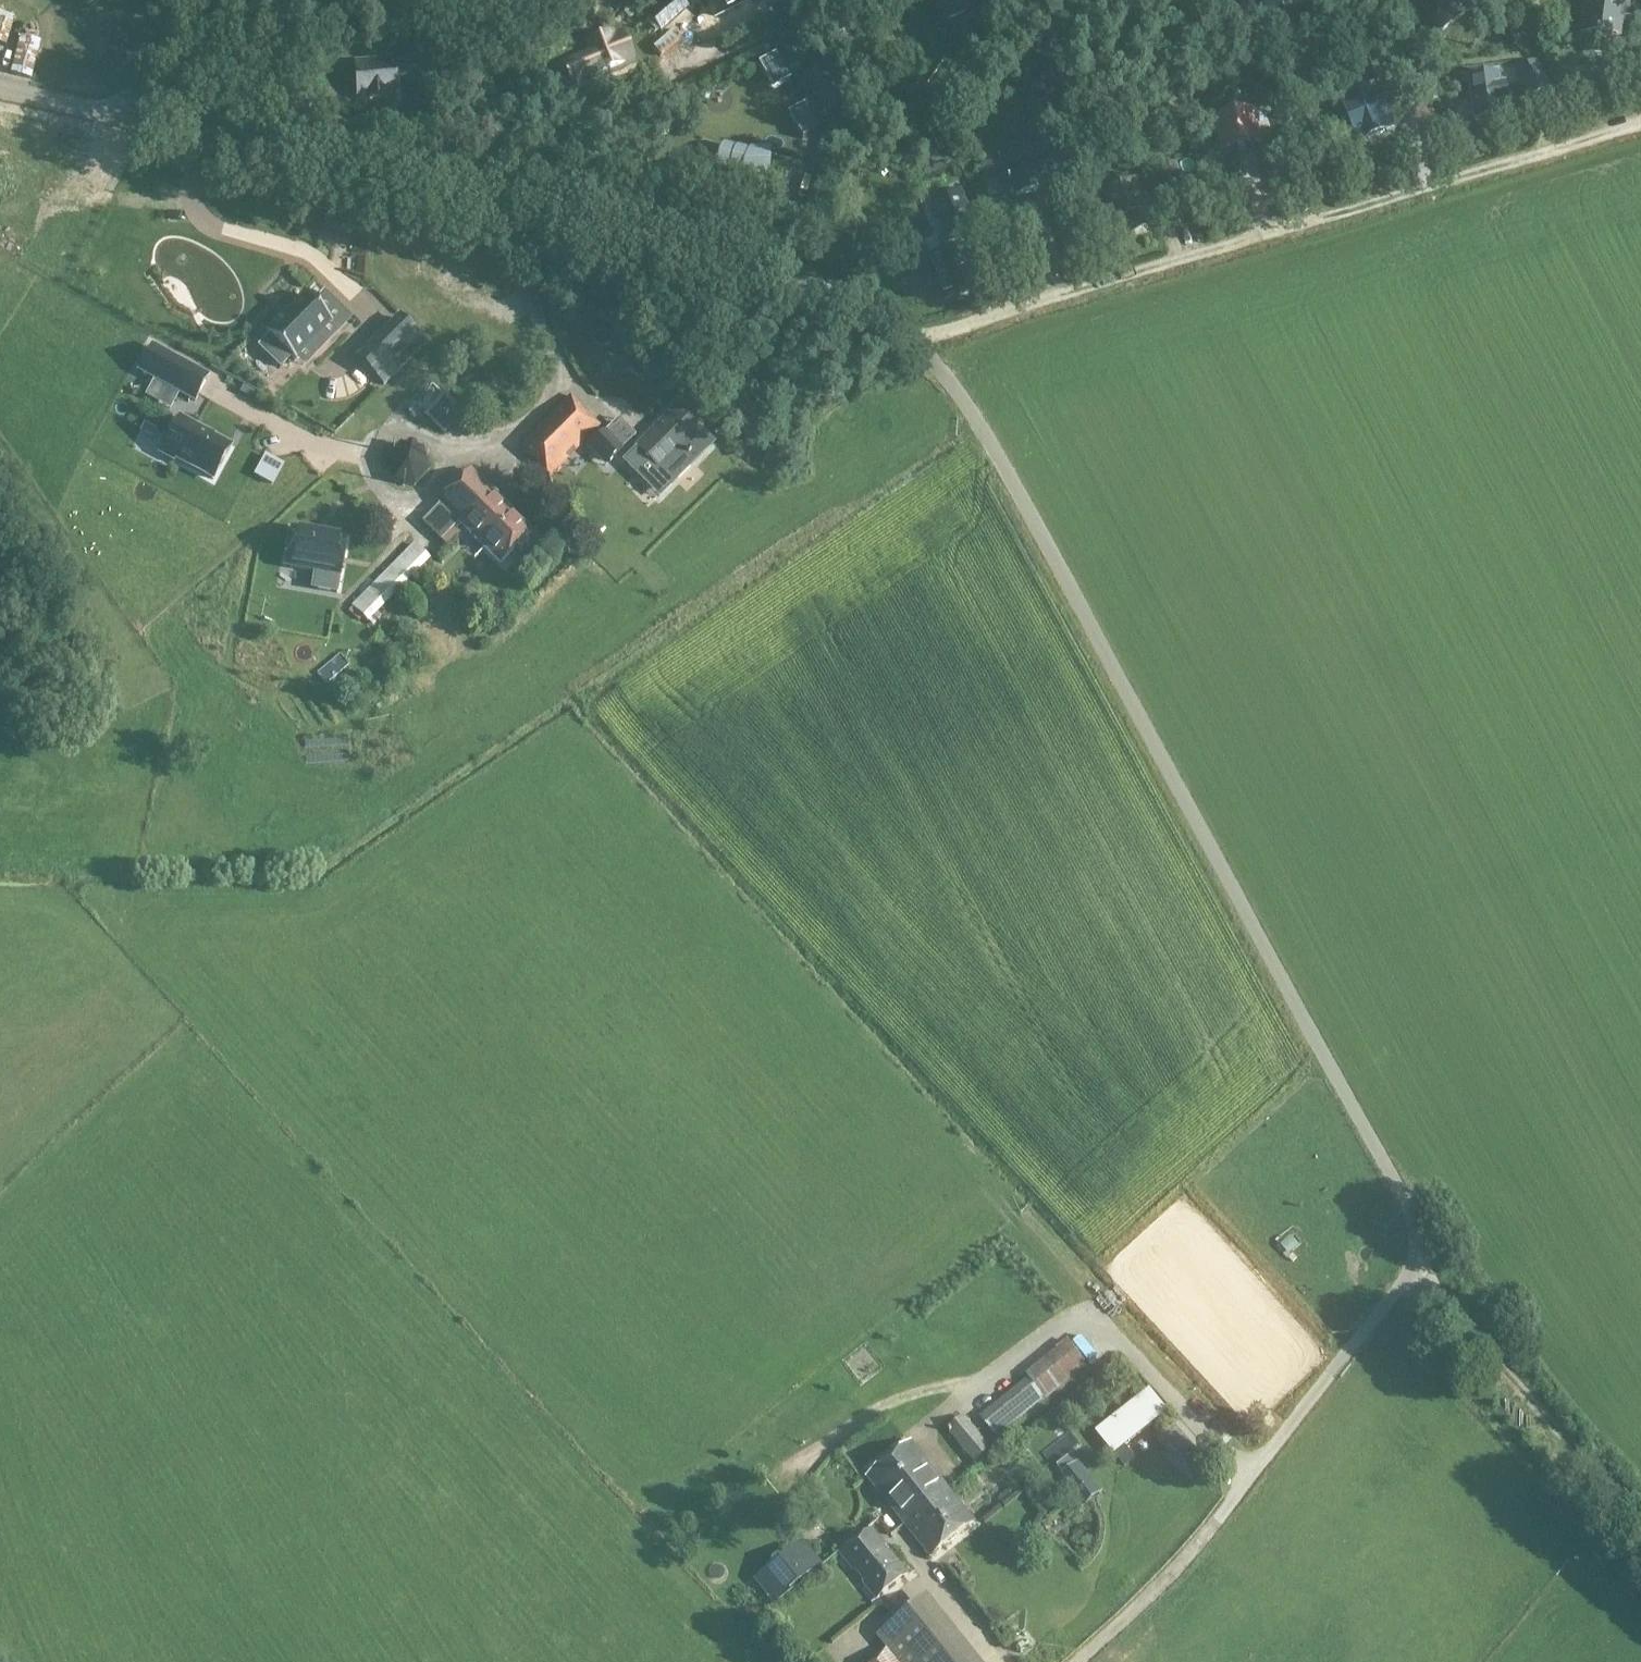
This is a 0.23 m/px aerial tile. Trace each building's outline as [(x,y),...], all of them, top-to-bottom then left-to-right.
[(643,17),(655,30),(679,9),(671,0),(663,0),(643,17)] [(727,20),(757,5),(755,0),(717,0),(727,20)] [(1421,8),(1441,33),(1476,6),(1472,0),(1431,0),(1421,8)] [(1620,37),(1625,1),(1615,0),(1588,0),(1583,35),(1620,40),(1620,37)] [(3,48),(15,18),(0,12),(0,47),(3,48)] [(571,83),(599,71),(624,61),(613,34),(586,44),(589,51),(562,63),(571,83)] [(43,43),(21,38),(12,74),(33,79),(43,43)] [(883,41),(870,47),(879,64),(892,58),(883,41)] [(777,55),(762,64),(775,86),(790,78),(777,55)] [(1532,96),(1547,89),(1551,87),(1538,61),(1537,62),(1519,70),(1532,96)] [(386,95),(397,94),(395,62),(356,65),(359,97),(370,96),(370,98),(386,96),(386,95)] [(809,78),(827,108),(849,95),(832,65),(809,78)] [(1493,77),(1469,80),(1475,121),(1507,117),(1505,106),(1510,105),(1507,87),(1503,87),(1501,76),(1493,77)] [(1338,102),(1345,120),(1350,130),(1356,128),(1362,142),(1392,130),(1381,106),(1374,87),(1338,102)] [(803,140),(820,130),(807,107),(790,117),(803,140)] [(1231,147),(1256,143),(1251,108),(1216,113),(1220,134),(1228,133),(1231,147)] [(1292,129),(1288,116),(1279,119),(1284,132),(1292,129)] [(944,150),(940,142),(932,146),(936,154),(944,150)] [(746,186),(766,187),(766,186),(764,186),(767,153),(769,153),(769,152),(755,151),(755,155),(740,151),(727,148),(720,172),(733,175),(733,176),(750,180),(749,185),(746,184),(746,186)] [(1050,157),(1004,168),(1011,196),(1016,194),(1017,198),(1043,191),(1042,187),(1056,183),(1050,157)] [(1182,177),(1177,163),(1162,169),(1167,182),(1182,177)] [(232,168),(224,166),(222,174),(229,176),(232,168)] [(1142,180),(1100,196),(1112,226),(1125,222),(1130,237),(1163,224),(1155,203),(1151,205),(1142,180)] [(949,236),(974,227),(961,194),(937,204),(949,236)] [(328,221),(325,234),(337,237),(340,224),(328,221)] [(271,338),(260,349),(281,369),(291,358),(295,362),(296,361),(296,360),(308,349),(314,355),(327,342),(320,336),(331,325),(332,324),(304,296),(303,297),(303,298),(268,333),(267,334),(271,338)] [(323,386),(368,342),(349,322),(298,372),(303,377),(285,394),(334,443),(357,421),(323,386)] [(409,362),(385,338),(360,363),(383,387),(409,362)] [(152,348),(139,373),(154,381),(146,397),(171,411),(179,395),(194,403),(208,378),(152,348)] [(332,386),(340,394),(354,381),(347,373),(332,386)] [(244,386),(240,393),(251,399),(255,392),(244,386)] [(424,391),(412,403),(441,429),(452,417),(424,391)] [(572,397),(522,446),(551,475),(601,426),(591,416),(589,417),(580,408),(582,407),(572,397)] [(652,462),(675,485),(715,445),(679,408),(638,448),(640,449),(626,463),(638,475),(652,462)] [(218,481),(235,448),(205,432),(206,430),(185,418),(166,453),(218,481)] [(622,450),(605,433),(592,446),(609,463),(622,450)] [(409,453),(391,466),(406,485),(424,473),(409,453)] [(272,484),(273,482),(282,466),(265,456),(254,475),(272,484)] [(471,473),(440,503),(501,563),(532,532),(471,473)] [(346,540),(292,530),(286,567),(315,572),(312,589),(337,594),(346,540)] [(415,544),(352,606),(362,616),(369,623),(432,560),(415,544)] [(347,612),(357,622),(362,616),(352,606),(347,612)] [(997,1440),(1089,1366),(1069,1341),(1026,1375),(1028,1378),(979,1417),(997,1440)] [(1115,1454),(1165,1413),(1149,1393),(1098,1434),(1115,1454)] [(992,1450),(964,1417),(948,1431),(975,1464),(992,1450)] [(934,1557),(976,1524),(916,1449),(871,1481),(934,1557)] [(911,1575),(873,1528),(840,1555),(854,1573),(856,1571),(865,1582),(863,1583),(877,1602),(911,1575)] [(805,1547),(777,1570),(793,1590),(821,1567),(805,1547)] [(882,1639),(900,1661),(978,1661),(929,1601),(882,1639)]
